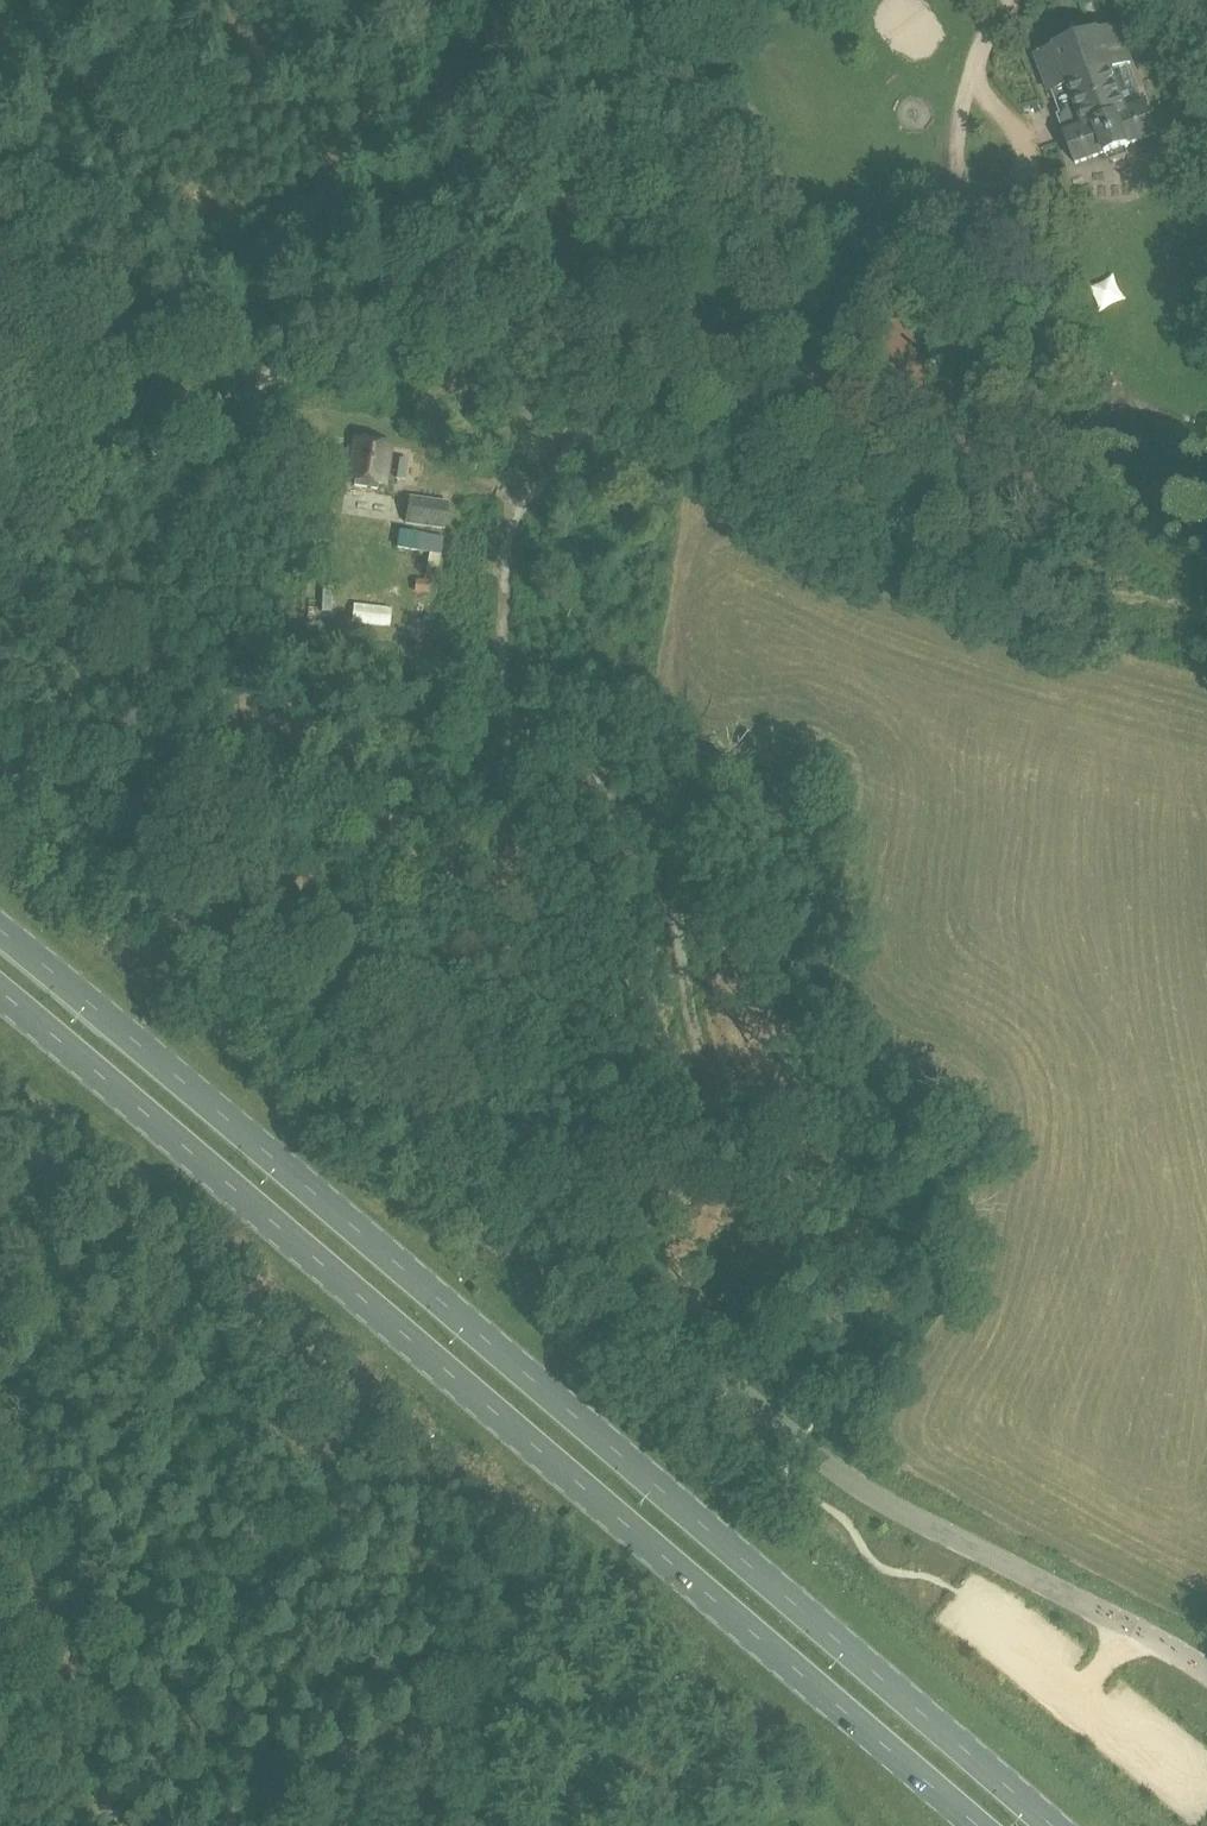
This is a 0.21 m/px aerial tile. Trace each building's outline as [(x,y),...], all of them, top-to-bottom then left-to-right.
[(1061,115),(1058,116),(1076,165),(1105,154),(1106,156),(1129,148),(1128,146),(1157,135),(1146,106),(1136,110),(1129,92),(1119,68),(1131,63),(1117,27),(1098,34),(1097,32),(1055,47),(1056,49),(1036,56),(1050,94),(1053,93),(1061,115)] [(350,440),(346,478),(354,479),(353,485),(375,487),(376,481),(382,482),(386,443),(350,440)] [(409,497),(405,525),(445,530),(449,502),(409,497)] [(399,530),(397,549),(418,553),(421,533),(399,530)]
